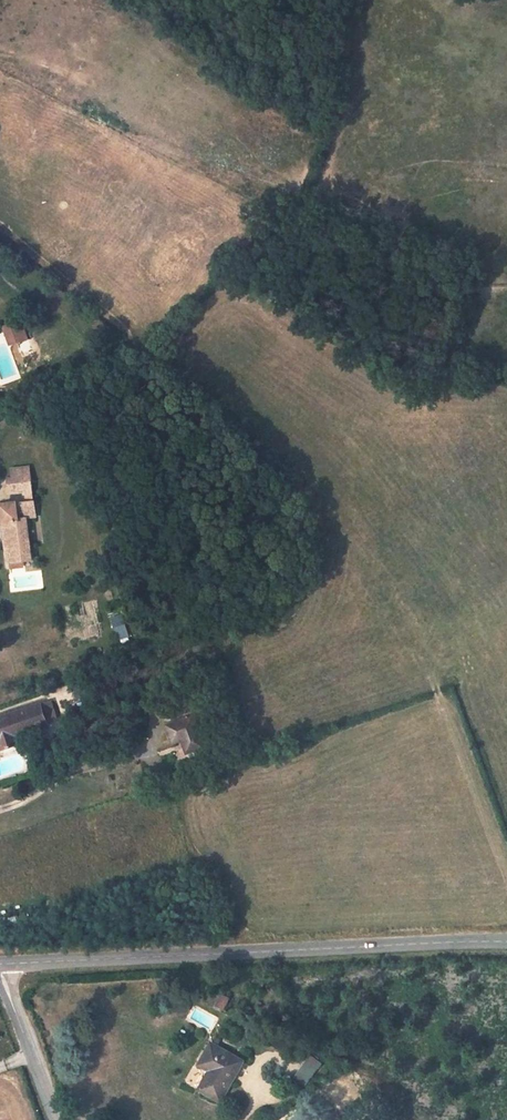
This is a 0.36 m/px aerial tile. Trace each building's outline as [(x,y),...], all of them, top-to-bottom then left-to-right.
[(29,340),(22,321),(11,325),(11,327),(4,330),(7,338),(14,335),(17,344),(29,340)] [(10,346),(17,344),(14,335),(7,338),(10,346)] [(14,478),(31,476),(30,468),(13,470),(14,478)] [(24,492),(24,495),(33,494),(31,476),(14,478),(8,478),(10,493),(24,492)] [(8,562),(10,562),(22,561),(31,560),(27,519),(36,518),(34,501),(25,502),(0,505),(0,522),(3,522),(8,562)] [(123,615),(112,618),(119,640),(130,636),(123,615)] [(51,701),(0,719),(0,741),(3,749),(18,744),(15,736),(48,725),(47,724),(58,721),(51,701)] [(167,716),(170,724),(204,711),(201,704),(167,716)] [(170,724),(167,725),(174,743),(182,740),(187,753),(189,752),(204,747),(205,746),(198,726),(208,723),(204,711),(170,724)] [(206,751),(204,747),(189,752),(190,757),(206,751)] [(215,989),(209,999),(224,1007),(229,997),(215,989)] [(212,1072),(201,1091),(220,1101),(231,1082),(230,1081),(242,1060),(211,1043),(199,1064),(212,1072)] [(305,1087),(311,1077),(299,1068),(293,1078),(305,1087)]
